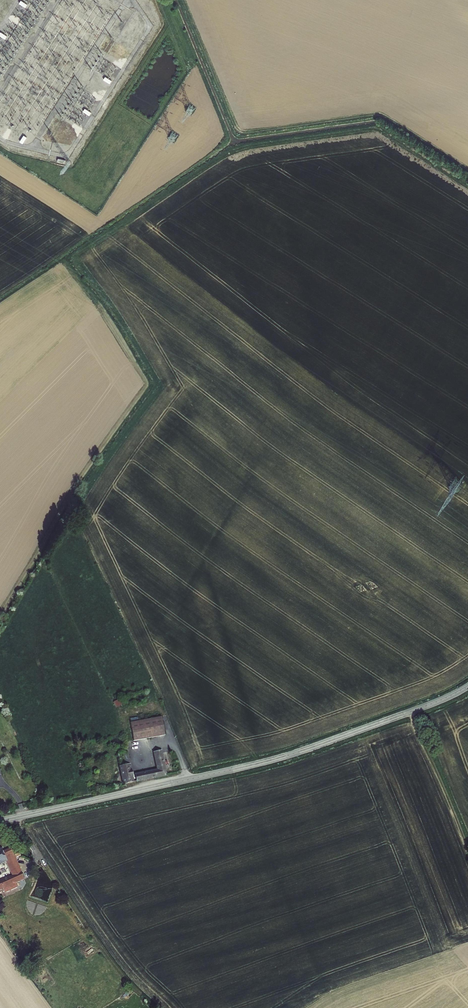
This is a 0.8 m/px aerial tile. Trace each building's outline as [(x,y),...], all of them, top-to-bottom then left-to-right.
[(116,708),(122,705),(119,699),(113,702),(116,708)] [(130,723),(133,741),(165,735),(161,717),(138,721),(130,723)] [(154,779),(167,776),(162,751),(153,753),(156,769),(134,774),(136,783),(153,779),(153,778),(154,778),(154,779)] [(121,767),(129,765),(126,752),(118,754),(121,767)] [(123,785),(134,783),(133,779),(133,778),(131,769),(130,765),(129,765),(121,767),(119,767),(123,785)] [(7,863),(12,876),(22,872),(11,848),(3,852),(2,849),(0,850),(0,866),(7,863)] [(22,872),(7,879),(5,880),(5,879),(0,881),(0,891),(3,889),(5,894),(18,888),(16,884),(25,880),(22,872)]
